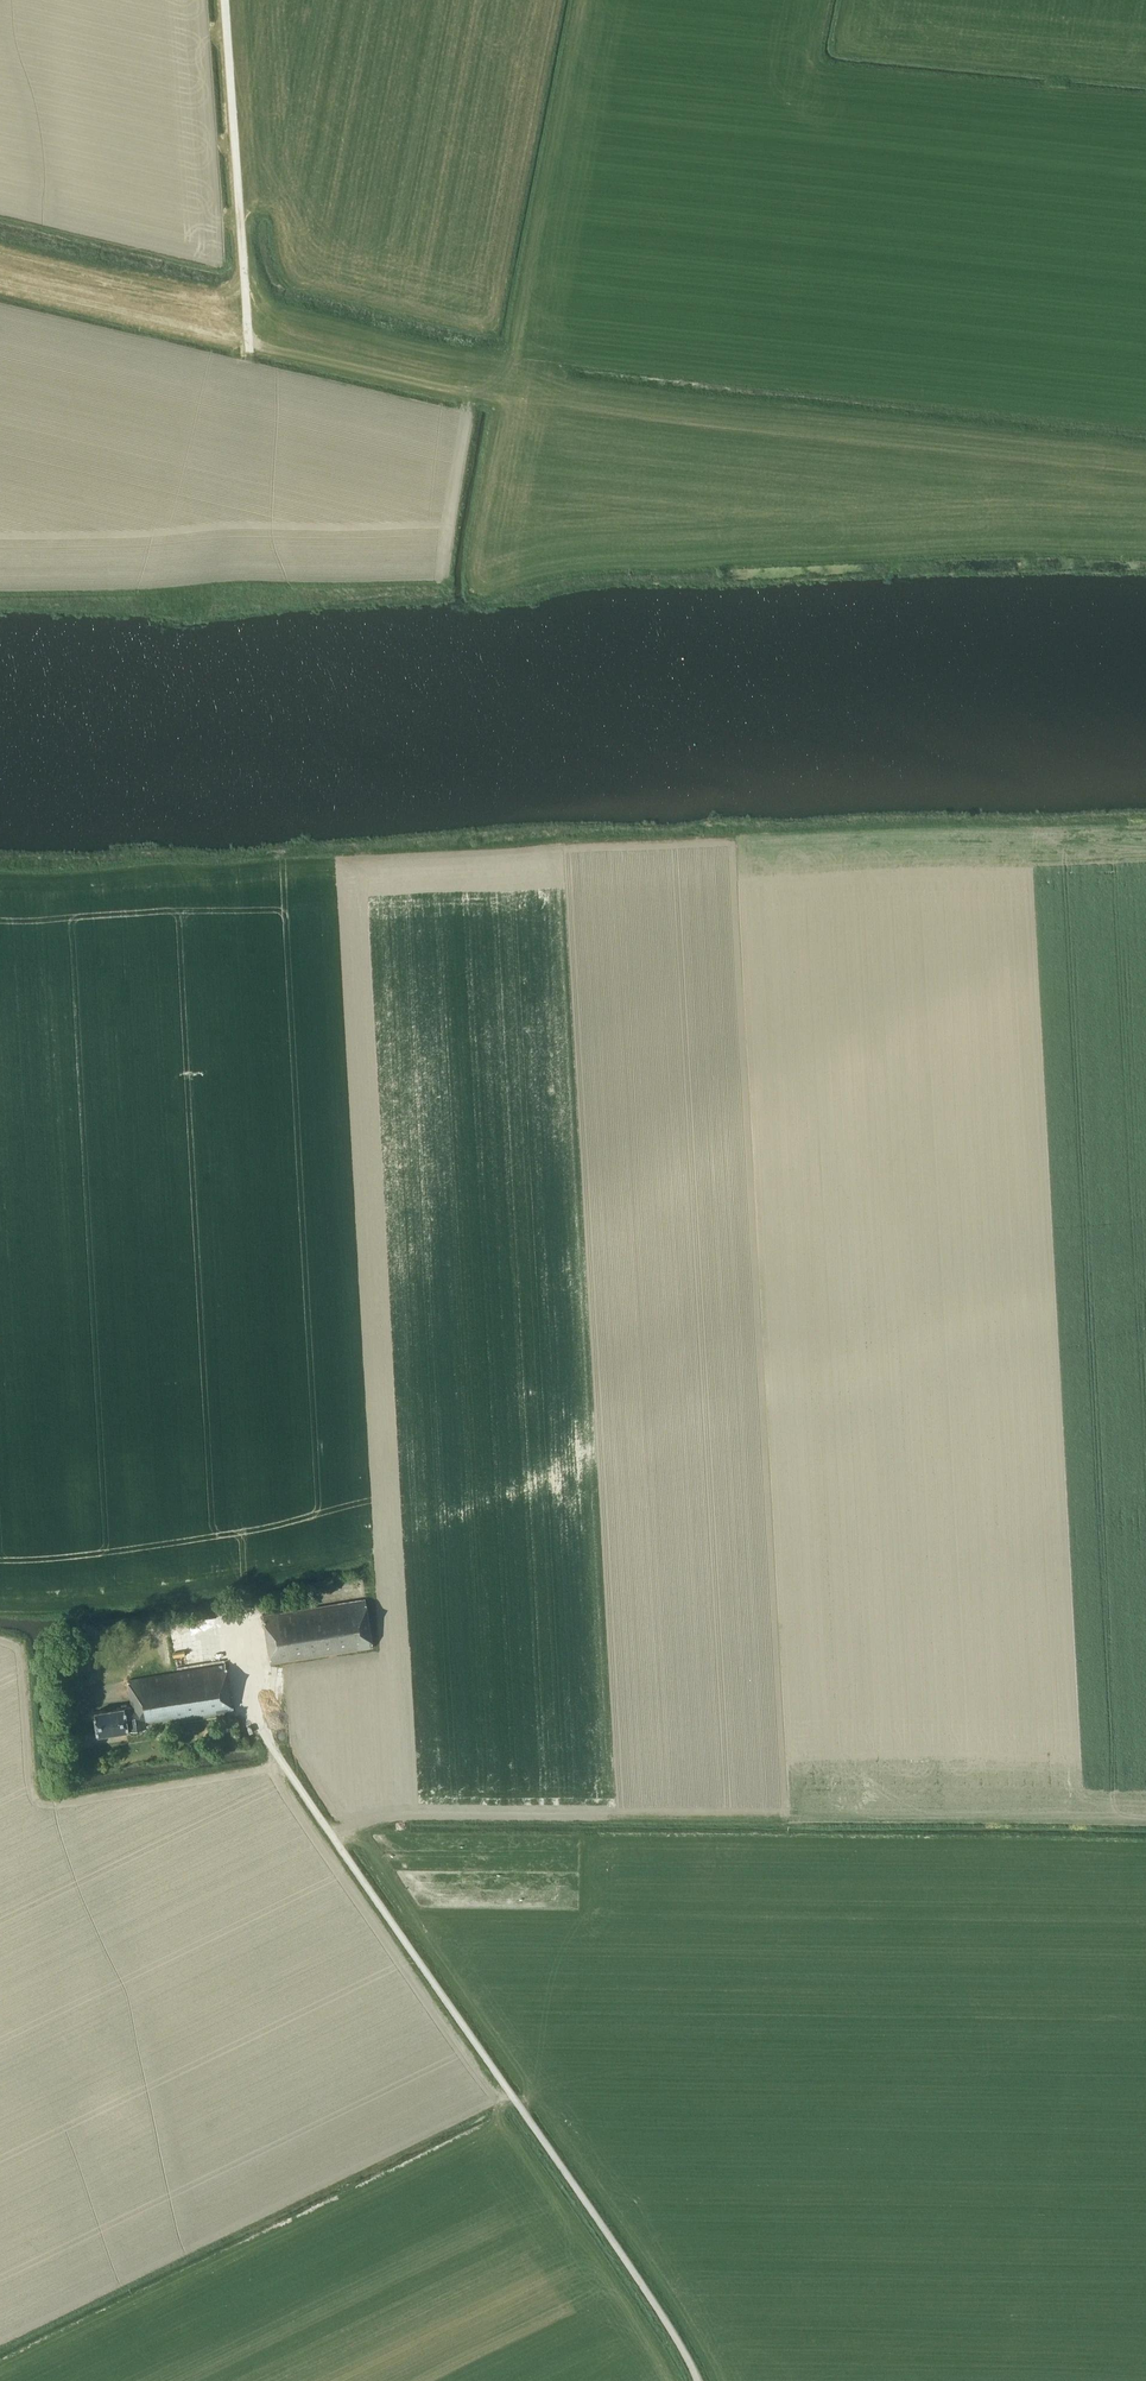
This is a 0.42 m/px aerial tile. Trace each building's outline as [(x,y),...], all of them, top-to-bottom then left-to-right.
[(365,1598),(264,1614),(271,1663),(373,1647),(365,1598)] [(155,1724),(233,1711),(219,1626),(169,1634),(176,1672),(128,1680),(132,1706),(125,1707),(95,1712),(98,1734),(129,1729),(147,1726),(146,1722),(155,1721),(155,1724)]
